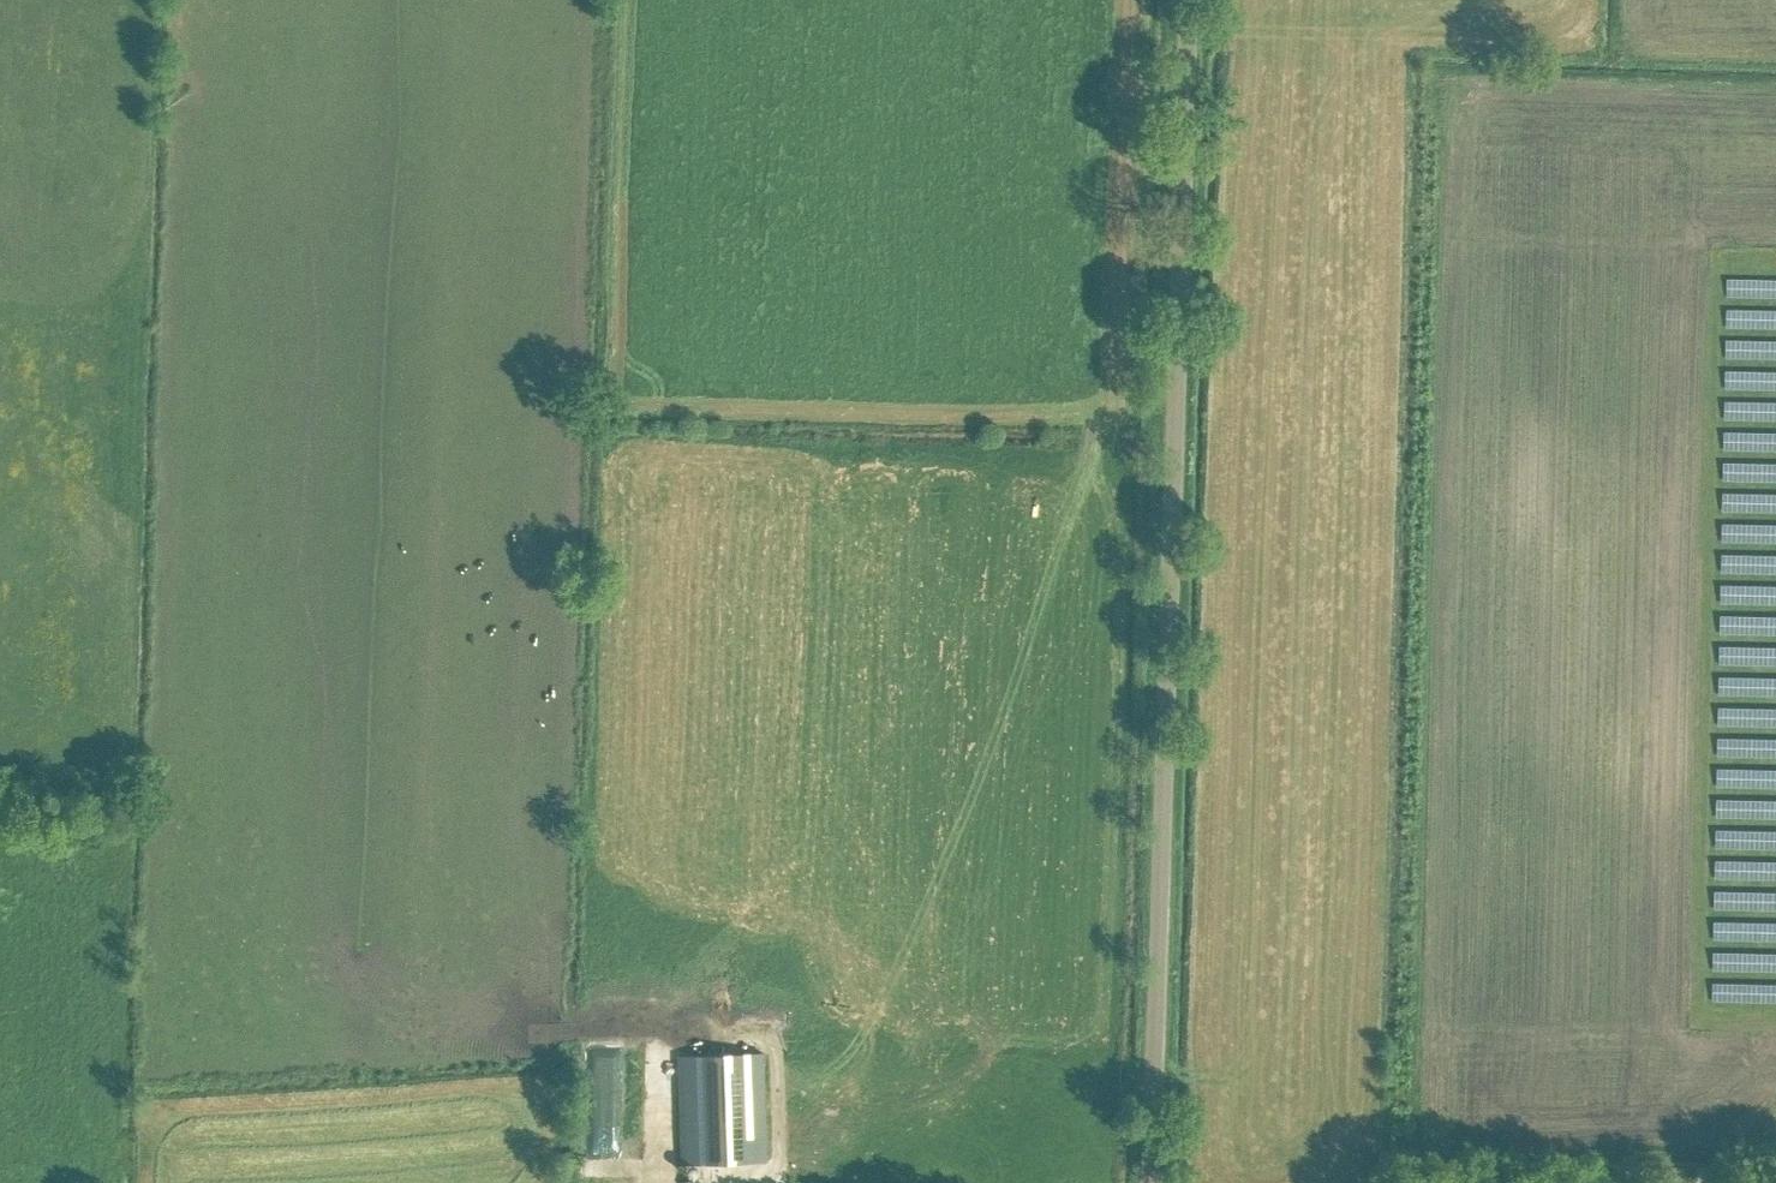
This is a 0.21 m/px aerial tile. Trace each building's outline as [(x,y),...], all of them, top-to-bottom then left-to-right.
[(1769,324),(1769,304),(1733,304),(1733,323),(1769,324)] [(1733,354),(1770,353),(1769,335),(1733,336),(1733,354)] [(1731,385),(1770,386),(1770,365),(1731,365),(1731,385)] [(1770,557),(1744,556),(1744,567),(1770,568),(1770,557)] [(1729,580),(1729,599),(1772,599),(1773,581),(1729,580)] [(1728,628),(1772,630),(1773,615),(1729,613),(1728,628)] [(1728,661),(1773,662),(1773,642),(1728,642),(1728,661)] [(1774,692),(1774,672),(1727,671),(1727,691),(1774,692)] [(1730,717),(1772,723),(1774,710),(1732,704),(1730,717)] [(1775,857),(1726,857),(1725,876),(1775,877),(1775,857)] [(1775,889),(1724,888),(1724,906),(1775,907),(1775,889)] [(1775,937),(1775,916),(1720,916),(1720,937),(1775,937)] [(1719,946),(1719,968),(1775,968),(1775,947),(1719,946)] [(1719,977),(1719,996),(1775,996),(1775,978),(1719,977)] [(763,1052),(683,1055),(687,1163),(767,1160),(763,1052)]
